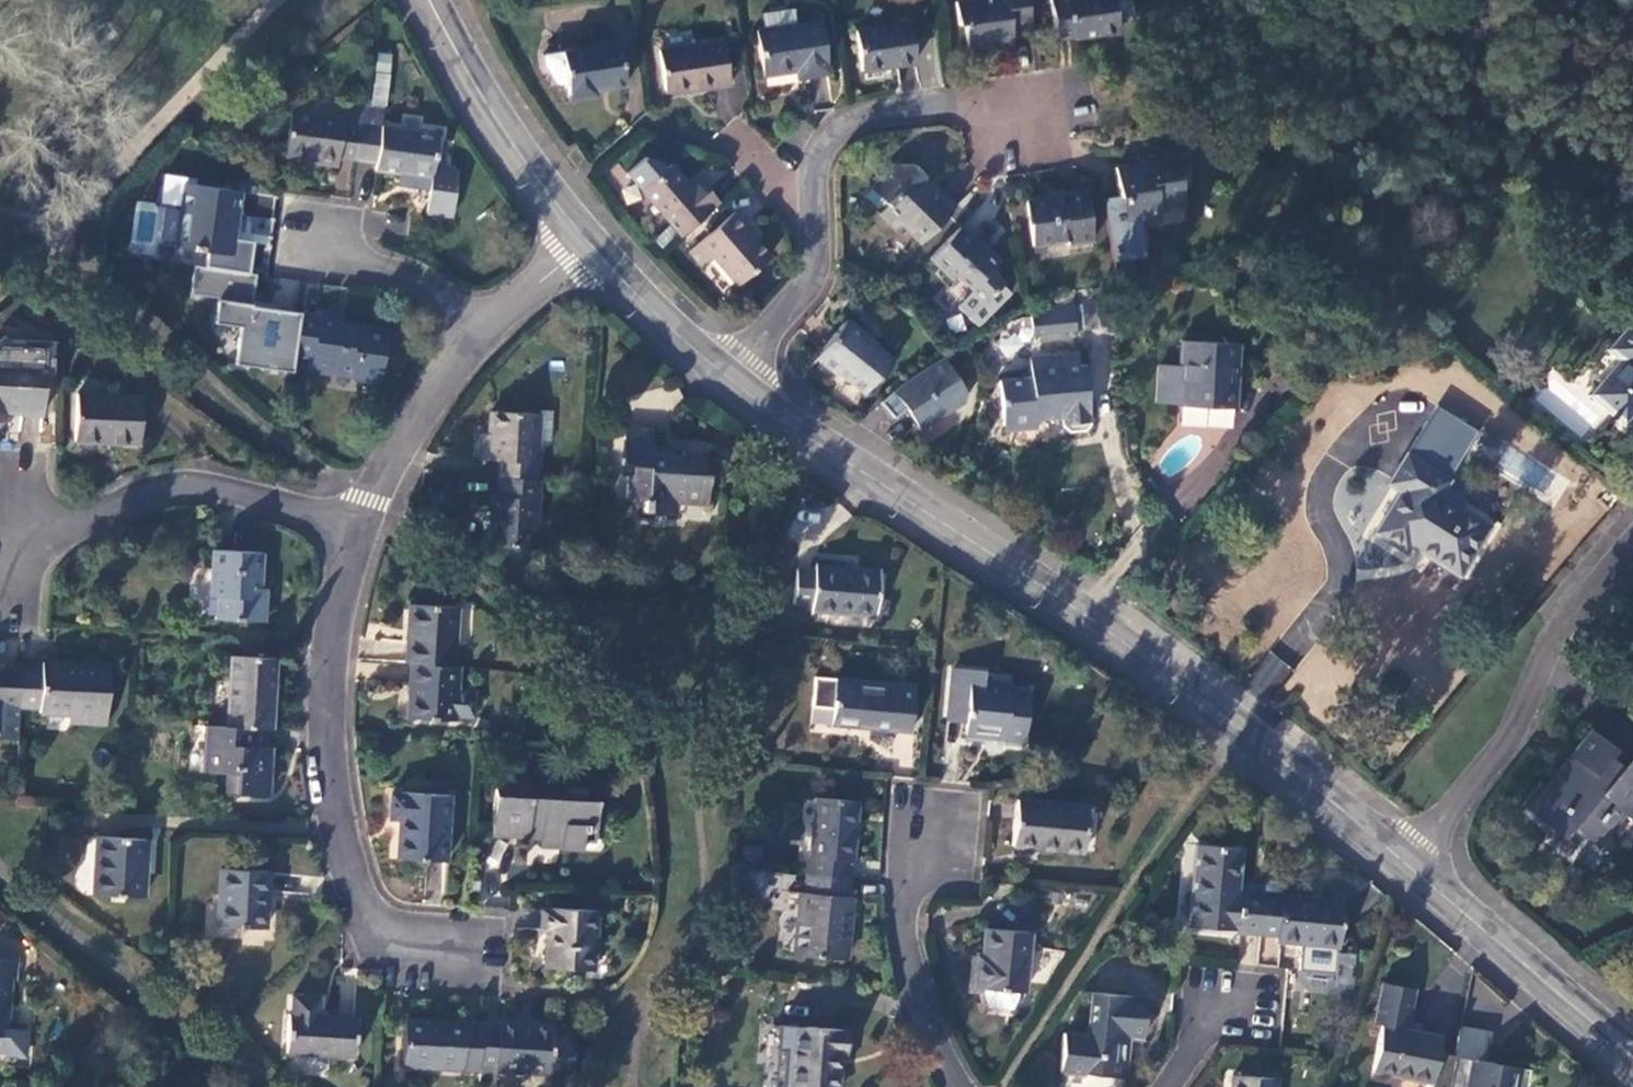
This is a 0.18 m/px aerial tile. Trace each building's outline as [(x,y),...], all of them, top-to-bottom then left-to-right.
[(967,48),(1013,41),(1012,30),(1032,27),(1028,0),(969,0),(955,2),(959,25),(964,24),(967,48)] [(1055,39),(1072,37),(1073,40),(1118,33),(1117,21),(1134,19),(1131,0),(1049,0),(1055,39)] [(763,30),(796,26),(794,9),(761,13),(763,30)] [(755,31),(761,77),(804,71),(805,78),(828,75),(821,22),(796,26),(763,30),(755,31)] [(854,31),(860,71),(916,63),(910,23),(854,31)] [(914,40),(921,90),(942,87),(935,36),(914,40)] [(659,51),(665,95),(731,85),(724,41),(659,51)] [(562,52),(569,100),(596,96),(595,91),(625,86),(619,43),(562,52)] [(387,106),(392,52),(377,51),(372,104),(387,106)] [(342,119),(289,112),(284,155),(318,160),(317,163),(337,165),(338,155),(355,158),(362,104),(346,102),(342,119)] [(407,183),(431,186),(428,210),(454,214),(459,171),(454,165),(435,163),(439,131),(382,125),(385,107),(362,104),(355,158),(378,161),(378,168),(408,172),(407,183)] [(1103,199),(1111,264),(1144,257),(1140,224),(1160,221),(1158,210),(1184,206),(1178,173),(1177,174),(1173,152),(1148,156),(1149,166),(1142,168),(1136,164),(1114,168),(1119,198),(1103,199)] [(640,189),(639,190),(680,236),(719,203),(707,189),(703,193),(690,178),(686,182),(670,163),(664,168),(659,161),(644,157),(626,172),(640,189)] [(891,202),(879,215),(896,231),(901,226),(921,244),(951,211),(937,198),(923,185),(922,174),(912,165),(892,165),(873,185),(891,202)] [(243,192),(182,183),(173,247),(235,255),(243,192)] [(1025,201),(1032,245),(1067,240),(1067,245),(1092,241),(1084,192),(1025,201)] [(951,211),(957,205),(942,193),(937,198),(951,211)] [(702,265),(712,256),(738,286),(770,257),(744,229),(747,225),(735,211),(689,251),(702,265)] [(952,280),(957,275),(985,303),(1004,282),(991,270),(1001,260),(979,239),(976,242),(959,226),(928,258),(952,280)] [(254,305),(297,309),(300,282),(257,278),(254,305)] [(1079,298),(1036,315),(1037,329),(1081,326),(1079,298)] [(318,318),(300,316),(295,353),(313,356),(311,368),(358,375),(358,378),(378,381),(387,364),(390,343),(385,342),(387,331),(364,328),(364,330),(336,326),(338,315),(319,312),(318,318)] [(836,375),(838,373),(863,393),(877,377),(879,378),(893,362),(863,338),(865,336),(845,320),(815,357),(836,375)] [(1632,411),(1632,323),(1611,349),(1623,360),(1593,395),(1624,421),(1632,411)] [(1159,367),(1158,402),(1179,403),(1179,407),(1237,410),(1240,344),(1182,341),(1180,368),(1159,367)] [(0,346),(0,351),(0,422),(4,423),(5,414),(18,415),(18,418),(42,419),(46,348),(0,346)] [(1092,362),(1084,363),(1082,350),(1044,353),(1045,366),(1034,367),(1035,374),(1003,377),(1006,422),(1012,427),(1035,425),(1040,419),(1040,416),(1066,414),(1066,425),(1072,430),(1089,429),(1094,423),(1091,384),(1094,384),(1092,362)] [(1034,367),(1045,366),(1044,353),(1033,354),(1034,367)] [(967,392),(945,357),(900,384),(880,401),(895,417),(907,408),(921,429),(966,401),(967,392)] [(141,398),(75,394),(73,440),(139,443),(141,398)] [(539,447),(555,448),(557,409),(541,409),(541,414),(492,411),(491,434),(483,434),(481,461),(500,462),(499,478),(536,480),(538,462),(531,461),(532,446),(539,447)] [(652,428),(623,427),(621,466),(632,466),(631,476),(626,475),(625,500),(643,501),(642,512),(673,514),(674,502),(706,504),(708,481),(719,483),(721,460),(705,458),(705,454),(688,452),(688,456),(671,455),(670,459),(659,458),(660,446),(652,446),(652,428)] [(1556,470),(1549,466),(1559,448),(1541,438),(1530,457),(1506,444),(1493,468),(1542,495),(1556,470)] [(1403,493),(1377,535),(1406,552),(1410,545),(1459,575),(1487,528),(1438,499),(1448,482),(1406,456),(1389,485),(1403,493)] [(536,480),(499,478),(497,497),(492,496),(489,546),(532,549),(536,480)] [(262,552),(212,551),(212,597),(217,597),(217,621),(265,621),(265,589),(261,589),(262,552)] [(880,568),(815,562),(814,571),(796,569),(793,605),(811,607),(810,611),(875,617),(880,568)] [(457,607),(409,604),(405,666),(410,667),(455,670),(455,666),(453,666),(457,607)] [(275,659),(231,656),(227,730),(257,732),(271,733),(275,659)] [(41,672),(21,671),(20,707),(40,708),(39,714),(69,715),(68,720),(106,722),(109,667),(42,663),(41,672)] [(475,691),(457,690),(458,670),(455,670),(410,667),(407,719),(455,722),(455,717),(474,718),(475,691)] [(0,668),(0,735),(0,738),(0,741),(18,742),(20,707),(21,671),(3,670),(3,668),(0,668)] [(983,675),(950,672),(946,713),(966,715),(965,725),(964,737),(985,739),(1002,740),(1002,746),(1023,748),(1028,693),(1000,691),(1000,685),(982,684),(983,675)] [(811,707),(832,709),(831,725),(909,732),(914,686),(835,678),(814,676),(811,707)] [(966,715),(946,713),(945,723),(965,725),(966,715)] [(227,730),(207,729),(204,773),(226,774),(238,774),(237,794),(269,796),(271,748),(255,748),(257,732),(227,730)] [(1532,808),(1556,828),(1566,816),(1585,831),(1599,815),(1613,826),(1626,810),(1632,816),(1632,766),(1628,762),(1623,768),(1607,756),(1613,749),(1591,731),(1571,755),(1578,761),(1569,772),(1564,768),(1532,808)] [(899,733),(899,765),(911,765),(912,733),(899,733)] [(1001,753),(1002,746),(1002,740),(985,739),(984,752),(987,756),(997,757),(1001,753)] [(238,774),(226,774),(225,794),(237,794),(238,774)] [(450,795),(391,792),(388,819),(399,820),(396,859),(446,863),(450,795)] [(529,795),(494,792),(491,834),(539,837),(539,846),(559,848),(559,851),(584,853),(586,833),(592,833),(594,807),(567,805),(568,795),(543,793),(542,804),(529,803),(529,795)] [(857,801),(815,799),(810,874),(848,877),(850,861),(852,861),(857,801)] [(1086,806),(1015,800),(1012,846),(1082,853),(1086,806)] [(1599,815),(1585,831),(1599,843),(1613,826),(1599,815)] [(146,839),(97,837),(93,894),(143,897),(146,839)] [(1242,848),(1196,845),(1188,927),(1262,933),(1265,896),(1238,894),(1239,884),(1242,848)] [(267,871),(221,869),(218,927),(265,929),(267,871)] [(848,877),(810,874),(808,893),(799,892),(795,954),(848,961),(853,894),(847,894),(848,877)] [(1239,884),(1238,894),(1265,896),(1266,894),(1266,886),(1239,884)] [(1342,902),(1266,894),(1265,896),(1262,933),(1278,935),(1278,941),(1303,943),(1302,962),(1336,965),(1336,946),(1339,947),(1342,902)] [(597,911),(541,907),(540,931),(546,932),(544,969),(594,971),(597,911)] [(1030,934),(985,930),(982,959),(977,959),(973,991),(983,991),(982,997),(986,1008),(1012,1009),(1016,998),(1016,993),(1024,993),(1030,934)] [(2,1050),(2,1052),(22,1055),(25,1029),(6,1026),(11,983),(15,983),(17,963),(0,961),(0,1050),(2,1050)] [(1417,991),(1380,985),(1370,1032),(1380,1035),(1372,1071),(1450,1086),(1455,1058),(1439,1055),(1442,1036),(1410,1031),(1417,991)] [(1143,997),(1088,994),(1085,1038),(1061,1036),(1059,1074),(1113,1077),(1116,1036),(1128,1037),(1140,1038),(1143,997)] [(319,997),(292,995),(290,1015),(288,1014),(286,1053),(354,1057),(356,1019),(318,1016),(319,997)] [(481,1024),(405,1019),(401,1066),(477,1071),(481,1024)] [(496,1025),(481,1024),(477,1071),(477,1082),(485,1083),(486,1067),(494,1067),(494,1070),(547,1073),(547,1079),(569,1081),(571,1033),(551,1032),(551,1026),(497,1022),(496,1025)] [(794,1028),(789,1086),(838,1086),(840,1052),(847,1052),(848,1030),(811,1027),(810,1030),(794,1028)] [(1461,1029),(1455,1058),(1450,1086),(1520,1086),(1523,1070),(1477,1063),(1482,1033),(1461,1029)] [(1128,1037),(1116,1036),(1113,1077),(1127,1078),(1128,1037)] [(1233,1076),(1232,1086),(1276,1086),(1276,1078),(1233,1076)]
